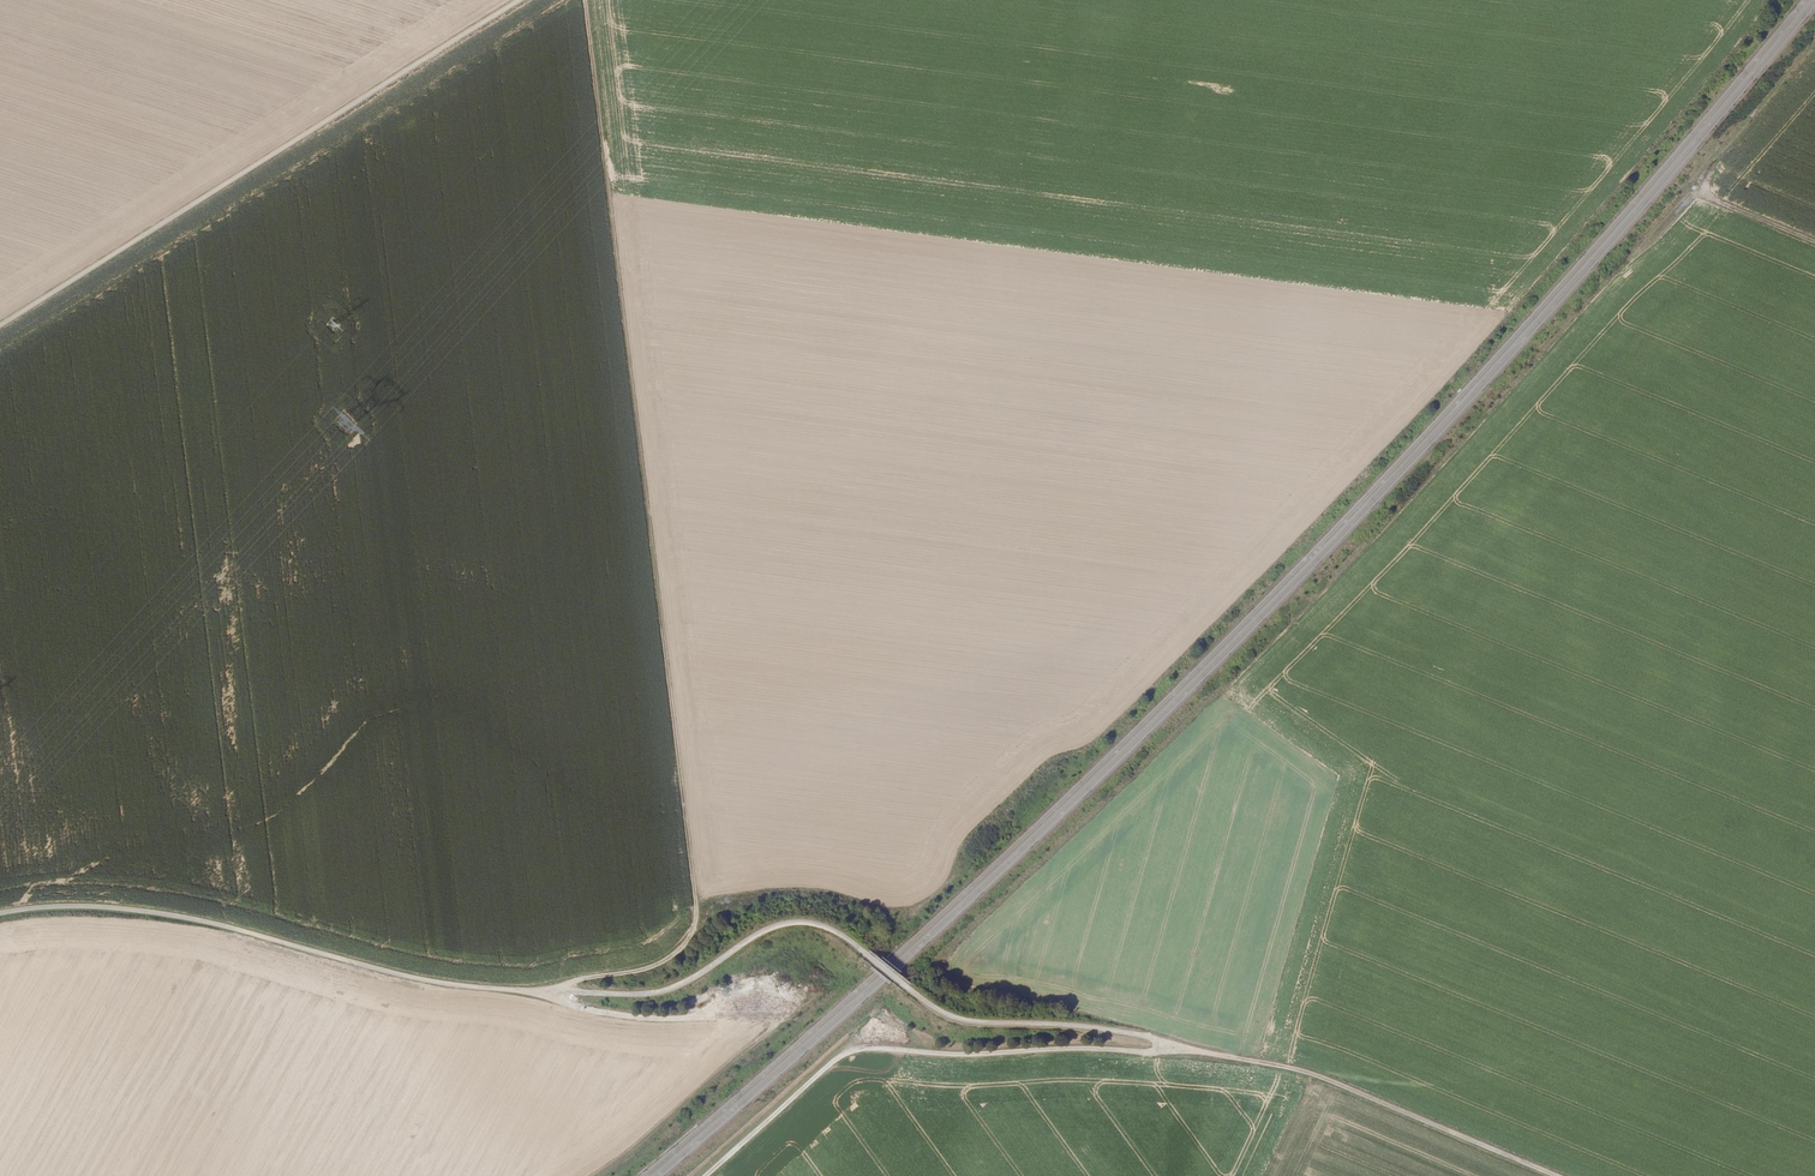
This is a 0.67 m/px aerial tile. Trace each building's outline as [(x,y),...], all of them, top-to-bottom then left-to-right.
[(320,301),(309,306),(311,312),(323,308),(320,301)]
